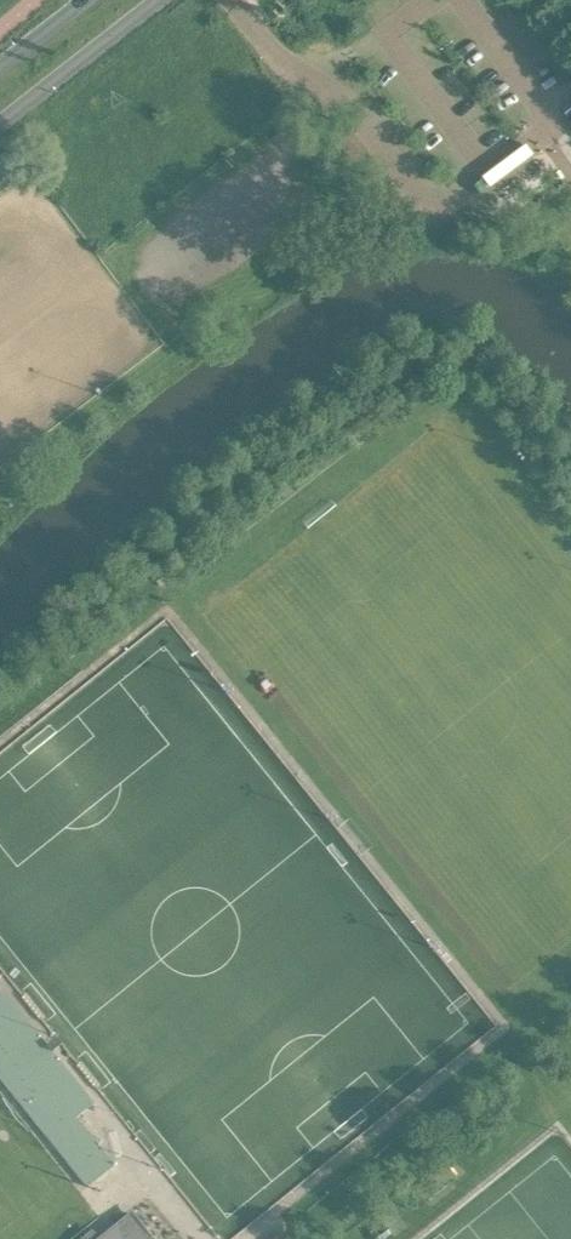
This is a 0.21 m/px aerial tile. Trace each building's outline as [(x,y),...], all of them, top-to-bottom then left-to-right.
[(87,1186),(114,1164),(75,1117),(88,1106),(88,1105),(75,1116),(0,1024),(0,1078),(87,1186)] [(130,1213),(98,1238),(151,1238),(130,1213)] [(90,1231),(80,1238),(97,1238),(90,1231)]
